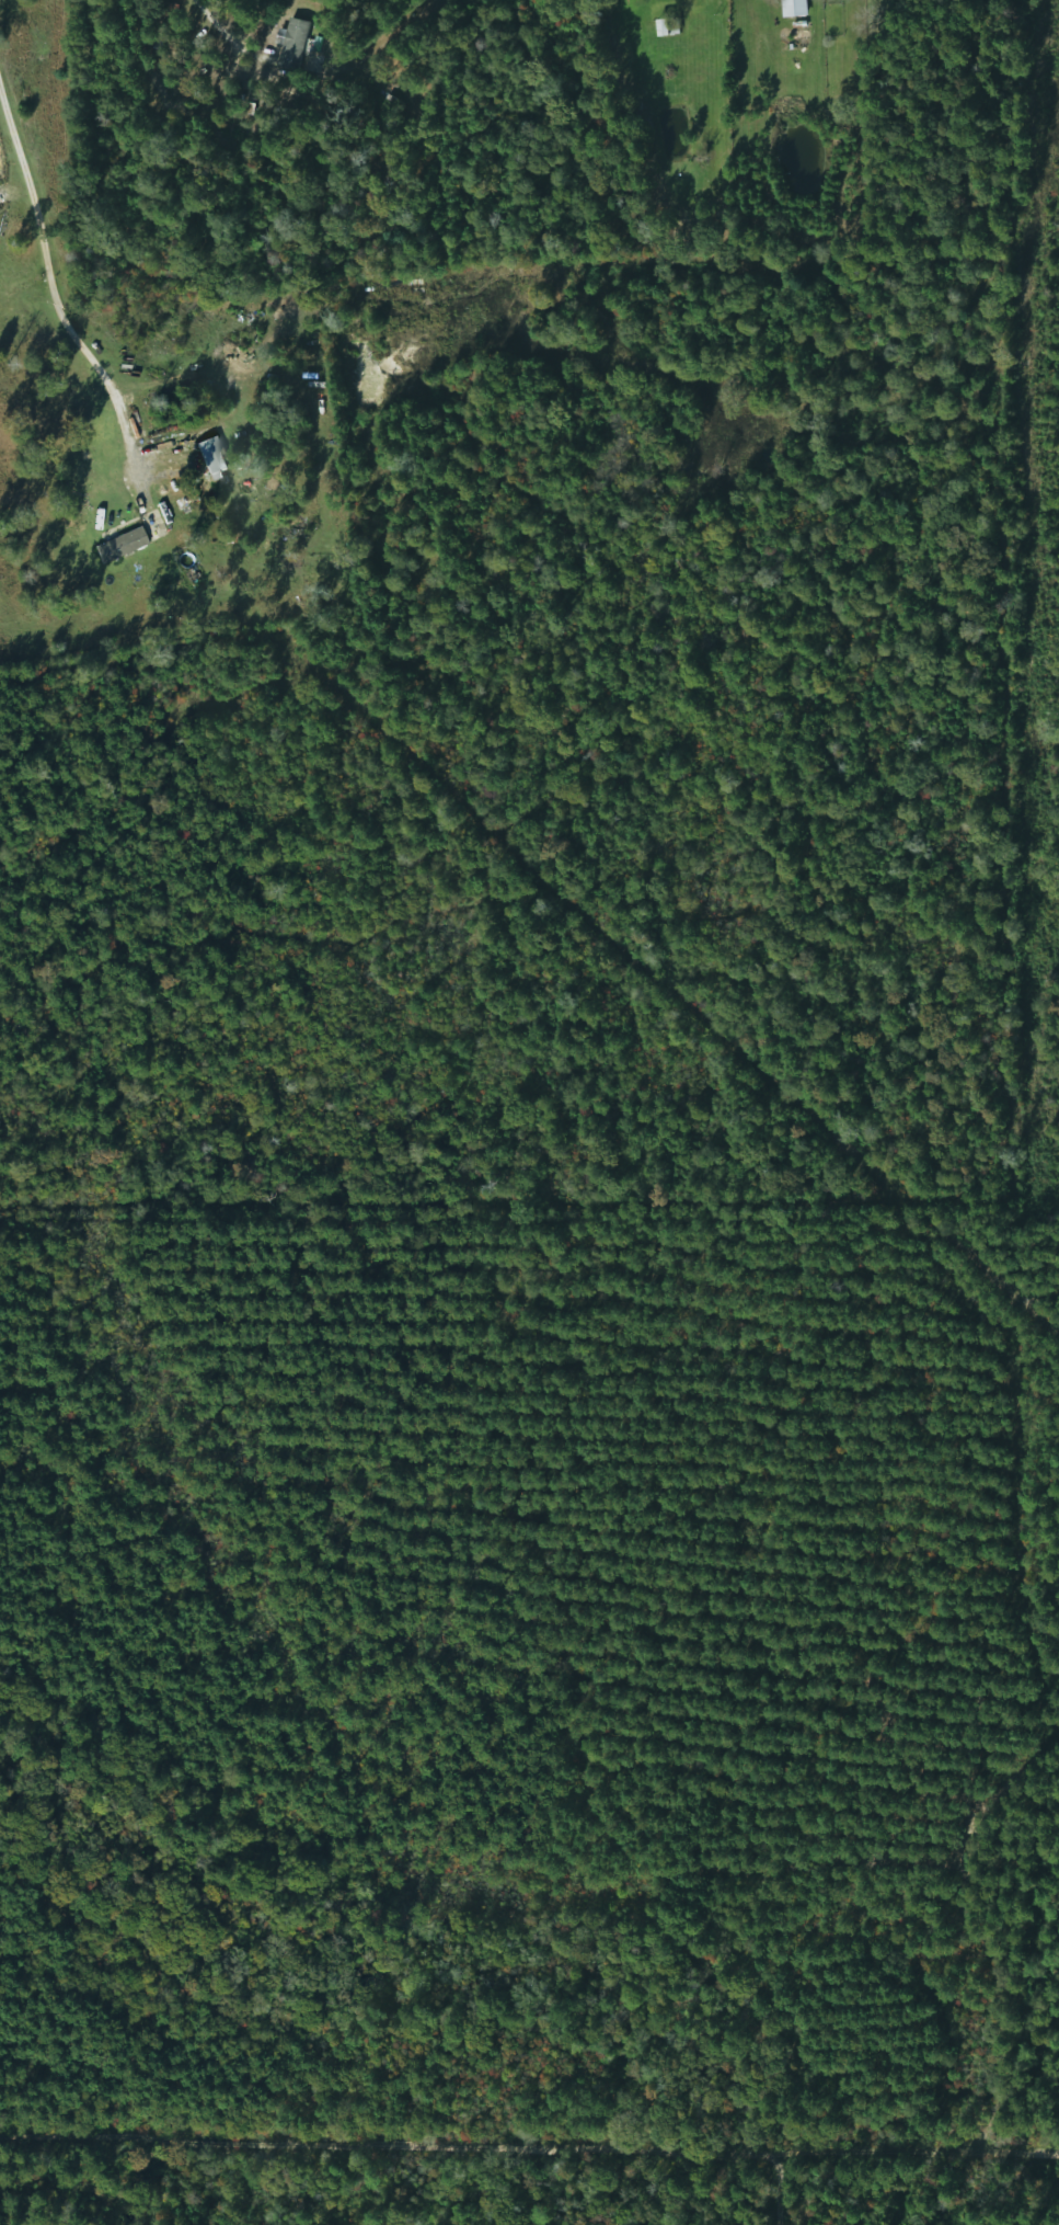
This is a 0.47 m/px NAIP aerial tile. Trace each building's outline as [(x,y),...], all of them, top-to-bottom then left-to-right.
[(782,16),(806,16),(806,0),(781,0),(782,16)] [(656,19),(656,36),(679,36),(679,19),(656,19)] [(318,74),(323,56),(289,46),(284,65),(318,74)] [(227,467),(213,437),(195,445),(209,475),(227,467)] [(94,548),(102,566),(148,545),(139,527),(94,548)]
